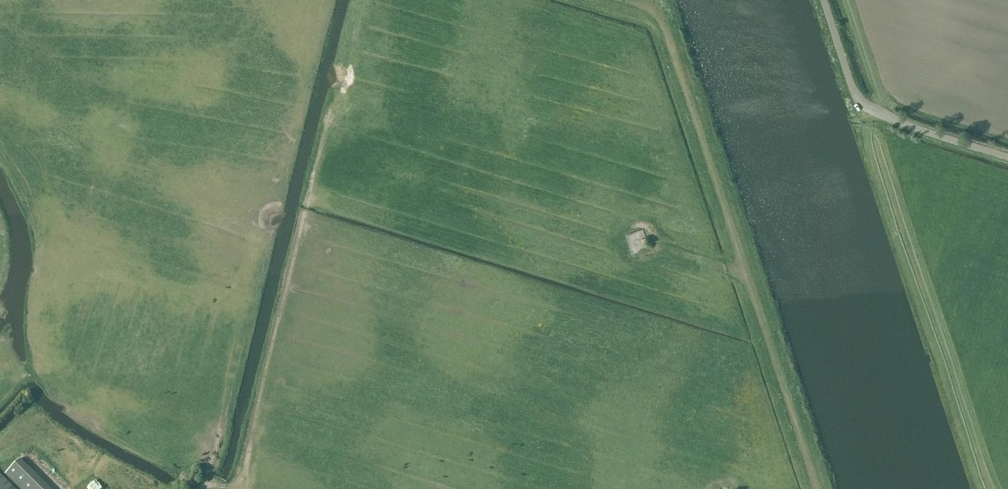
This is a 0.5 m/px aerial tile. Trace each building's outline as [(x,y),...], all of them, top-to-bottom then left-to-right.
[(19,459),(4,474),(19,488),(49,488),(19,459)] [(0,475),(0,488),(14,488),(0,475)] [(78,488),(101,488),(87,478),(78,488)]
